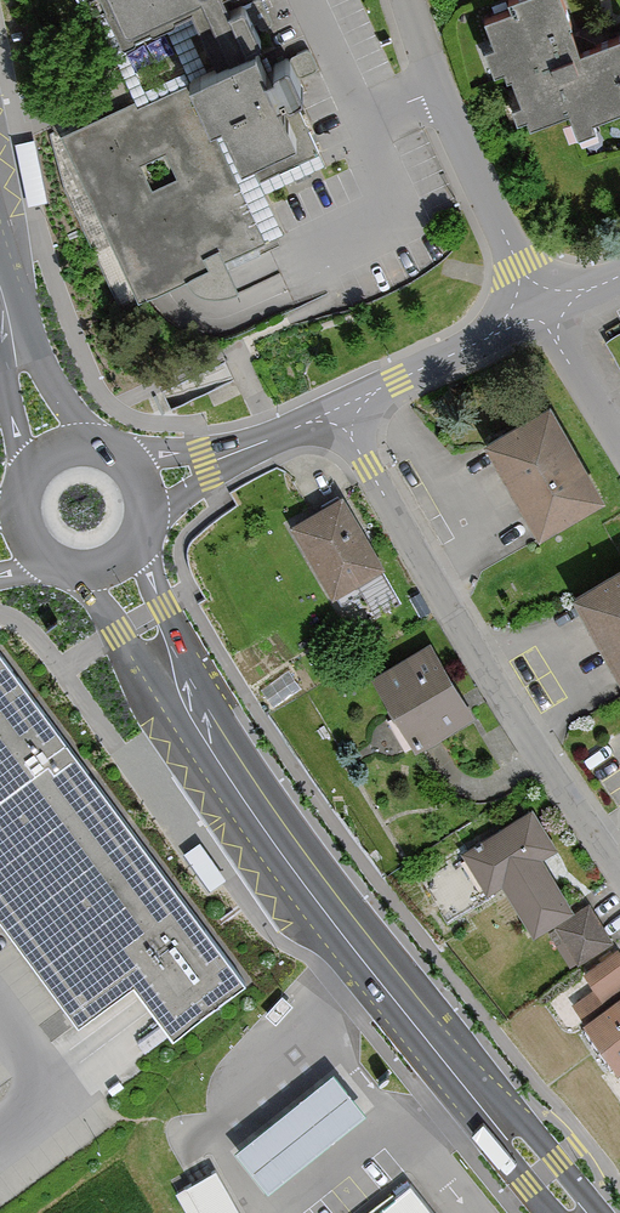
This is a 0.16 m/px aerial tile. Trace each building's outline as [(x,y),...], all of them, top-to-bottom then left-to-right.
[(62,143),(136,307),(187,285),(194,293),(207,298),(224,300),(238,294),(228,271),(224,262),(257,247),(265,244),(242,193),(253,189),(319,159),(293,101),(306,95),(289,57),(266,67),(258,50),(266,46),(247,5),(231,13),(230,9),(225,0),(105,0),(122,38),(204,1),(212,17),(231,60),(201,74),(189,79),(192,85),(62,143)] [(582,55),(564,0),(520,0),(512,3),(515,13),(489,22),(497,48),(488,51),(497,77),(512,72),(523,106),(515,109),(519,121),(530,118),(533,127),(571,115),(579,139),(599,132),(596,123),(619,115),(619,42),(582,55)] [(34,143),(17,146),(29,206),(46,202),(34,143)] [(224,262),(228,271),(261,256),(257,247),(224,262)] [(604,502),(552,407),(486,443),(539,538),(604,502)] [(290,531),(336,603),(385,572),(339,500),(290,531)] [(574,595),(619,677),(619,570),(574,595)] [(372,683),(420,757),(476,721),(429,647),(372,683)] [(0,658),(0,921),(78,1023),(132,982),(174,1036),(247,981),(0,658)] [(534,939),(554,927),(577,966),(611,946),(587,906),(576,913),(544,860),(555,854),(532,814),(462,856),(487,898),(503,888),(534,939)] [(220,876),(187,829),(172,839),(205,886),(220,876)] [(619,1069),(619,954),(619,953),(584,976),(593,990),(576,1002),(619,1069)] [(364,1110),(332,1069),(236,1144),(268,1185),(364,1110)] [(216,1171),(200,1181),(175,1195),(185,1212),(240,1212),(216,1171)] [(409,1185),(375,1212),(432,1212),(409,1185)]
